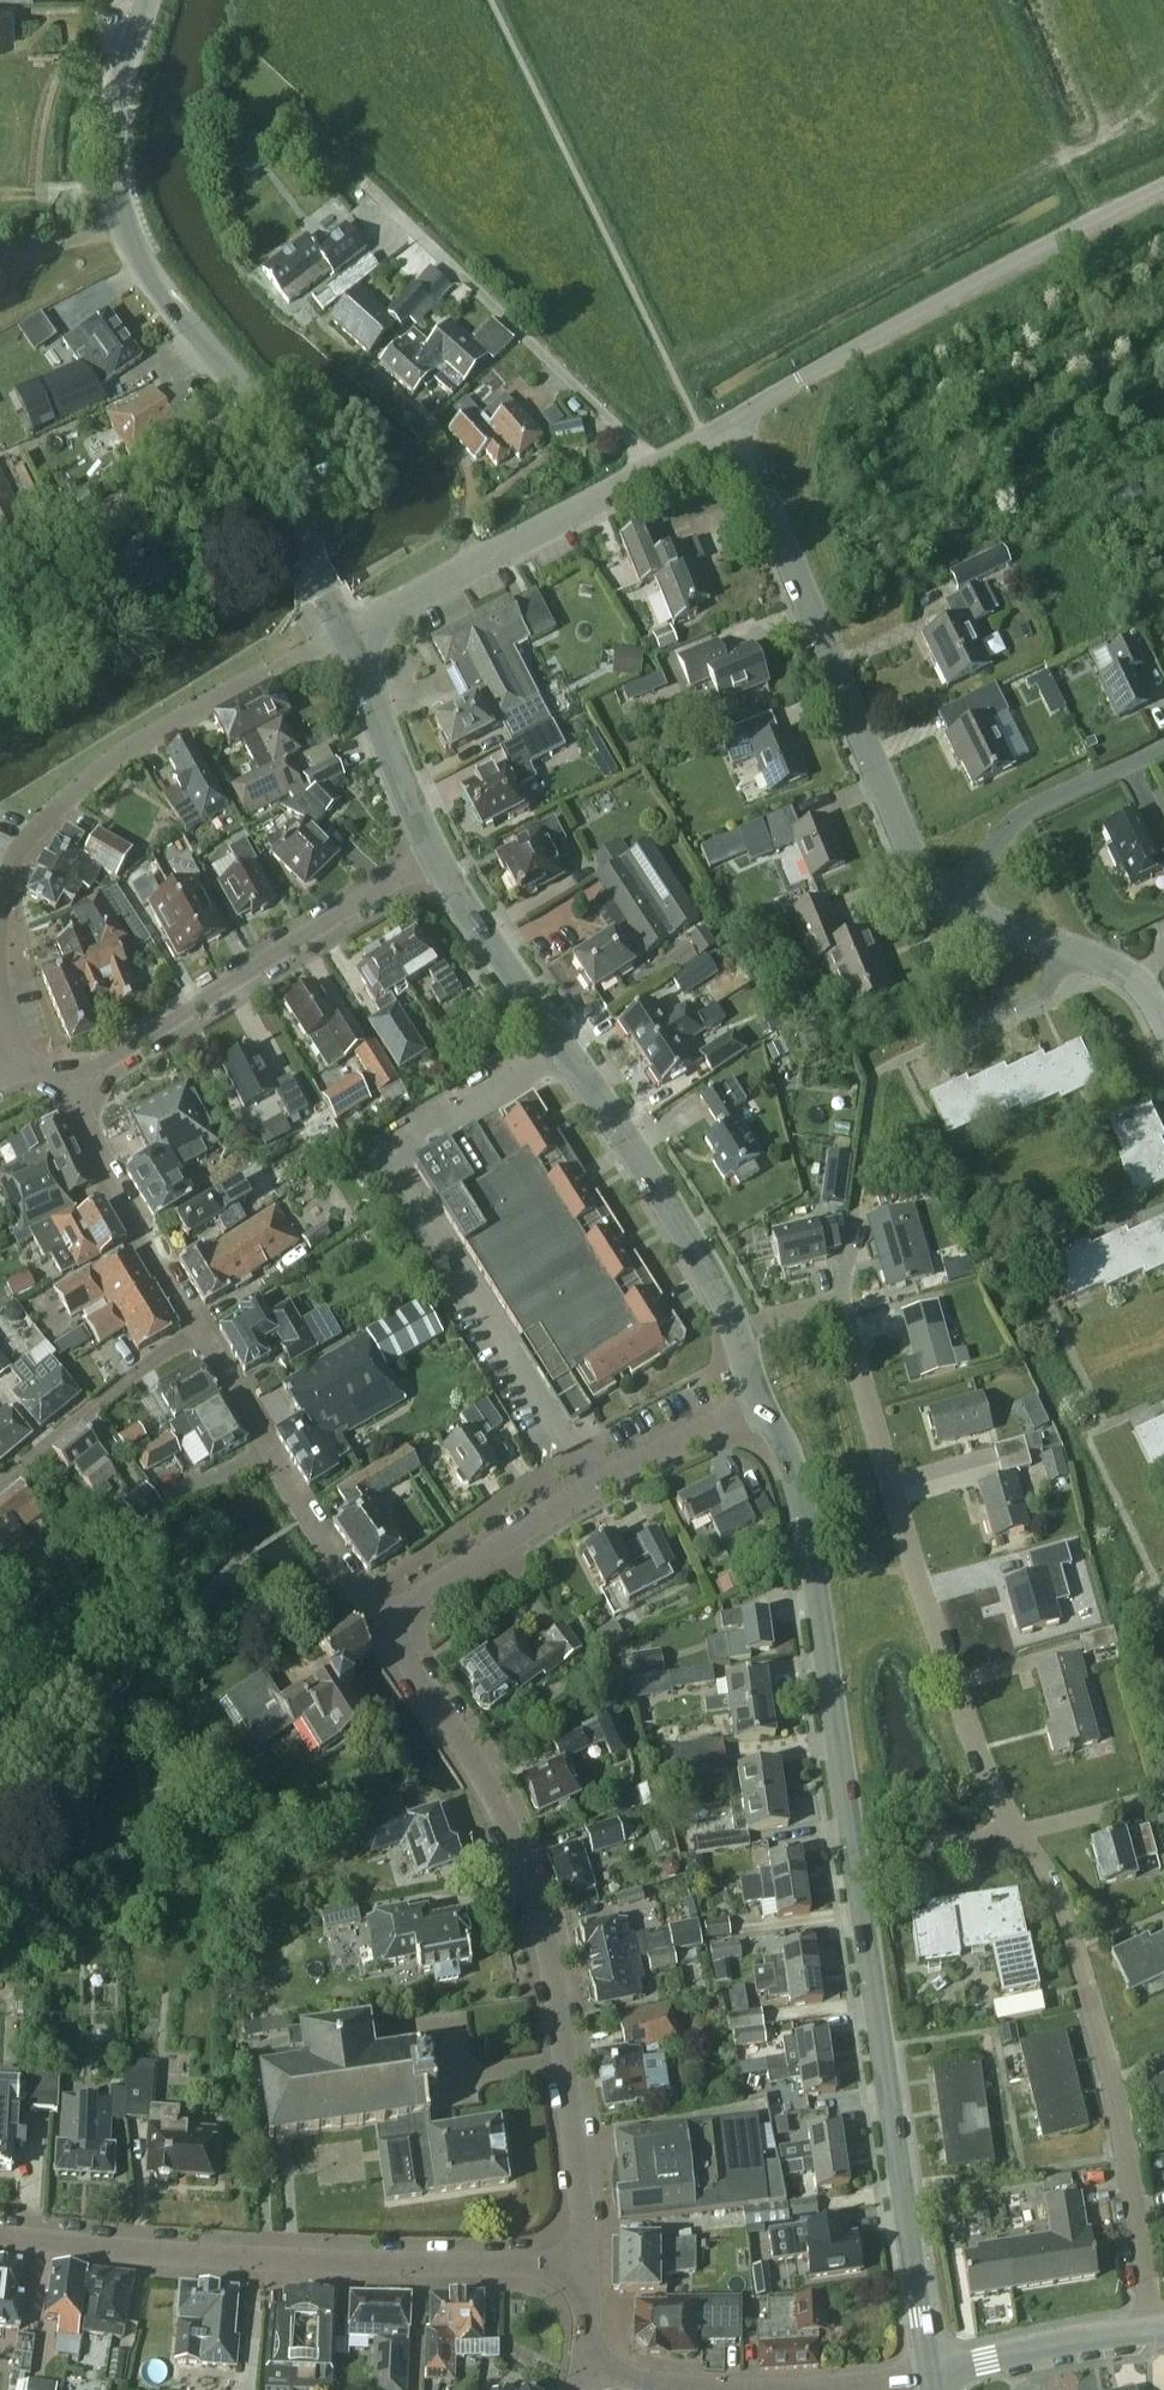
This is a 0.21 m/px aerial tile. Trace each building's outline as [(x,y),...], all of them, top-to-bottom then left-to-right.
[(12,41),(12,7),(0,8),(0,41),(12,41)] [(289,303),(332,270),(335,274),(367,250),(348,225),(316,249),(307,237),(264,270),(289,303)] [(369,255),(326,289),(337,303),(380,269),(369,255)] [(411,321),(415,325),(433,304),(414,285),(388,314),(360,288),(331,320),(370,355),(397,325),(403,330),(411,321)] [(98,389),(125,370),(141,358),(108,312),(64,342),(80,365),(20,392),(38,431),(106,401),(98,389)] [(489,356),(451,322),(431,346),(414,331),(407,339),(407,340),(402,346),(400,345),(381,367),(415,396),(429,379),(433,382),(434,382),(453,398),(489,356)] [(107,416),(136,468),(196,433),(192,427),(205,420),(186,385),(158,400),(153,389),(107,416)] [(467,397),(452,410),(461,420),(471,412),(476,407),(467,397)] [(520,459),(543,438),(506,397),(484,416),(483,418),(492,428),(487,432),(509,455),(513,452),(520,459)] [(509,455),(487,432),(492,428),(483,418),(484,416),(476,407),(461,420),(450,431),(476,460),(487,453),(498,466),(509,455)] [(543,416),(553,430),(564,421),(555,408),(543,416)] [(24,524),(0,475),(0,536),(24,524)] [(143,542),(133,548),(118,521),(76,546),(92,572),(90,574),(114,612),(166,580),(143,542)] [(693,538),(662,550),(653,528),(634,535),(633,530),(618,536),(637,585),(652,580),(669,624),(694,615),(690,604),(706,597),(692,561),(701,558),(693,538)] [(1011,565),(1002,547),(949,573),(958,591),(1011,565)] [(998,607),(986,583),(976,588),(974,585),(940,602),(949,620),(919,635),(944,686),(987,665),(968,625),(989,614),(988,612),(998,607)] [(552,722),(514,650),(553,630),(536,598),(513,610),(508,601),(434,640),(447,666),(452,663),(472,701),(435,721),(452,751),(494,729),(503,724),(512,742),(552,722)] [(678,645),(670,628),(653,636),(654,638),(643,643),(650,658),(678,645)] [(1139,631),(1130,635),(1135,645),(1144,641),(1139,631)] [(1105,650),(1115,672),(1098,679),(1116,718),(1145,705),(1128,671),(1141,665),(1128,639),(1105,650)] [(720,659),(712,641),(673,658),(687,688),(709,678),(719,701),(763,682),(747,647),(720,659)] [(612,675),(641,677),(643,650),(614,648),(612,675)] [(649,679),(636,685),(641,699),(655,693),(649,679)] [(1005,710),(992,683),(957,700),(968,722),(942,735),(950,752),(953,751),(970,785),(1011,764),(988,718),(1005,710)] [(239,702),(288,792),(301,785),(287,757),(298,750),(280,717),(288,713),(272,685),(239,702)] [(246,815),(288,792),(239,702),(212,718),(227,747),(239,740),(257,772),(231,786),(246,815)] [(757,740),(749,720),(717,734),(730,765),(754,755),(768,791),(804,776),(785,729),(757,740)] [(564,744),(552,722),(512,742),(505,747),(514,764),(505,768),(504,765),(462,786),(484,829),(522,810),(514,790),(536,779),(528,762),(564,744)] [(1094,738),(1084,743),(1088,751),(1098,746),(1094,738)] [(164,796),(184,832),(227,808),(190,741),(165,755),(177,776),(173,778),(178,788),(164,796)] [(312,793),(327,786),(346,777),(337,758),(303,775),(312,793)] [(315,825),(327,816),(342,801),(327,786),(312,793),(299,800),(282,808),(315,825)] [(798,826),(790,806),(758,819),(772,851),(794,841),(809,877),(843,863),(823,816),(798,826)] [(1135,813),(1102,828),(1112,848),(1106,850),(1114,868),(1120,865),(1128,884),(1161,869),(1163,875),(1163,857),(1157,861),(1135,813)] [(561,876),(555,865),(569,857),(561,842),(564,840),(552,818),(511,840),(515,847),(504,853),(501,861),(508,874),(504,876),(513,893),(517,891),(521,898),(561,876)] [(300,829),(291,820),(266,845),(274,853),(271,857),(288,874),(291,871),(303,883),(332,854),(304,825),(300,829)] [(95,834),(86,852),(75,847),(80,838),(64,829),(57,843),(53,843),(25,895),(53,911),(60,900),(71,906),(80,889),(87,893),(99,871),(114,879),(129,852),(95,834)] [(256,862),(244,841),(228,849),(240,870),(219,882),(239,917),(249,912),(251,915),(260,910),(261,912),(269,901),(272,899),(252,865),(256,862)] [(602,873),(627,856),(617,841),(591,858),(602,873)] [(697,918),(651,844),(629,858),(627,856),(602,873),(594,878),(605,895),(591,904),(610,932),(570,959),(591,991),(632,964),(630,961),(642,953),(645,953),(667,938),(697,918)] [(170,892),(199,945),(220,934),(204,905),(207,903),(202,894),(198,894),(191,881),(197,878),(186,857),(169,866),(180,886),(170,892)] [(199,945),(170,892),(160,897),(148,877),(139,882),(132,889),(143,908),(149,904),(156,918),(153,920),(159,930),(162,928),(178,957),(199,945)] [(66,964),(39,975),(69,1048),(96,1037),(83,1005),(109,995),(115,1009),(139,999),(116,943),(126,939),(99,896),(72,912),(84,930),(56,942),(66,964)] [(825,896),(786,913),(808,965),(824,958),(842,1000),(851,996),(855,1007),(882,996),(880,991),(888,988),(874,954),(879,952),(869,928),(843,939),(825,896)] [(381,947),(404,983),(426,969),(437,985),(429,990),(439,1004),(459,991),(429,942),(424,945),(411,927),(398,935),(395,933),(385,940),(384,945),(381,947)] [(690,945),(699,958),(716,946),(705,929),(687,940),(690,945)] [(677,972),(699,958),(690,945),(669,959),(677,972)] [(404,983),(381,947),(378,949),(376,947),(370,947),(367,949),(365,951),(364,955),(368,962),(358,969),(369,986),(365,988),(380,1013),(368,1021),(397,1068),(424,1051),(388,993),(404,983)] [(717,974),(706,957),(671,980),(683,997),(717,974)] [(312,982),(283,1000),(308,1037),(329,1070),(346,1060),(344,1057),(351,1052),(377,1093),(378,1092),(398,1080),(372,1038),(365,1042),(345,1012),(335,1019),(312,982)] [(660,1021),(648,1002),(618,1020),(620,1023),(616,1025),(626,1040),(630,1038),(652,1072),(648,1075),(655,1086),(658,1084),(660,1085),(689,1067),(677,1048),(704,1031),(706,1031),(707,1033),(726,1021),(716,1006),(696,1019),(686,1004),(660,1021)] [(699,1055),(713,1075),(748,1052),(734,1031),(699,1055)] [(1060,1094),(1055,1096),(1058,1102),(1096,1083),(1076,1042),(1043,1058),(1060,1094)] [(778,1043),(768,1048),(775,1061),(785,1056),(778,1043)] [(291,1078),(274,1087),(253,1048),(222,1064),(245,1109),(276,1092),(291,1120),(308,1110),(291,1078)] [(1060,1094),(1043,1058),(1040,1052),(1005,1069),(1023,1105),(1016,1108),(1019,1114),(1055,1096),(1060,1094)] [(1023,1105),(1005,1069),(1003,1064),(966,1081),(983,1117),(980,1119),(982,1124),(1016,1108),(1023,1105)] [(983,1117),(966,1081),(962,1074),(927,1092),(944,1128),(941,1130),(944,1136),(980,1119),(983,1117)] [(322,1098),(336,1121),(370,1100),(356,1077),(322,1098)] [(744,1101),(729,1078),(700,1097),(720,1129),(704,1140),(716,1158),(711,1161),(723,1180),(731,1175),(738,1186),(757,1174),(750,1163),(757,1159),(753,1153),(755,1151),(748,1139),(744,1138),(733,1121),(736,1120),(729,1110),(744,1101)] [(398,1080),(378,1092),(388,1109),(407,1097),(409,1096),(399,1079),(398,1080)] [(126,1169),(155,1220),(194,1196),(180,1172),(175,1165),(204,1148),(218,1140),(188,1082),(130,1115),(152,1153),(126,1169)] [(516,1145),(543,1128),(538,1119),(546,1114),(532,1091),(497,1113),(516,1145)] [(1122,1157),(1156,1141),(1161,1138),(1144,1101),(1111,1117),(1110,1114),(1102,1117),(1120,1154),(1122,1157)] [(413,1164),(552,1386),(574,1372),(570,1365),(601,1346),(631,1327),(612,1297),(593,1267),(574,1236),(555,1206),(536,1175),(516,1145),(497,1113),(496,1111),(413,1164)] [(25,1231),(73,1208),(68,1198),(95,1185),(64,1118),(22,1137),(33,1160),(0,1175),(0,1178),(25,1231)] [(324,1130),(320,1122),(306,1131),(324,1158),(343,1146),(340,1141),(344,1139),(334,1124),(324,1130)] [(536,1175),(571,1153),(557,1131),(548,1136),(543,1128),(516,1145),(536,1175)] [(1120,1154),(1115,1157),(1133,1195),(1163,1180),(1163,1159),(1156,1141),(1122,1157),(1120,1154)] [(204,1148),(175,1165),(180,1172),(208,1156),(204,1148)] [(555,1206),(581,1189),(576,1181),(585,1175),(571,1153),(536,1175),(555,1206)] [(829,1156),(822,1202),(845,1205),(851,1159),(829,1156)] [(241,1181),(215,1196),(227,1216),(238,1209),(239,1209),(253,1200),(241,1181)] [(574,1236),(609,1214),(595,1192),(587,1197),(581,1189),(555,1206),(574,1236)] [(880,1213),(893,1210),(888,1191),(875,1195),(880,1213)] [(210,1198),(175,1219),(189,1241),(219,1222),(227,1235),(247,1221),(239,1209),(227,1216),(215,1196),(211,1199),(210,1198)] [(101,1258),(126,1244),(103,1203),(81,1216),(78,1209),(33,1230),(46,1259),(52,1256),(63,1275),(78,1268),(101,1258)] [(229,1286),(238,1288),(251,1279),(248,1275),(298,1242),(273,1206),(212,1246),(210,1243),(206,1246),(204,1244),(176,1261),(204,1303),(229,1286)] [(878,1216),(870,1218),(875,1236),(879,1234),(887,1264),(883,1265),(889,1287),(924,1277),(918,1255),(922,1254),(914,1225),(909,1226),(905,1208),(897,1210),(878,1216)] [(593,1267),(620,1250),(614,1242),(623,1236),(609,1214),(574,1236),(593,1267)] [(1139,1272),(1141,1276),(1163,1265),(1163,1227),(1159,1216),(1124,1233),(1142,1270),(1139,1272)] [(839,1247),(833,1221),(816,1225),(815,1222),(771,1233),(780,1270),(825,1259),(823,1251),(839,1247)] [(303,1238),(312,1251),(331,1237),(322,1225),(303,1238)] [(1142,1270),(1124,1233),(1122,1228),(1088,1244),(1106,1282),(1101,1284),(1103,1289),(1139,1272),(1142,1270)] [(1106,1282),(1088,1244),(1085,1239),(1048,1257),(1064,1293),(1062,1294),(1066,1301),(1101,1284),(1106,1282)] [(612,1297),(647,1275),(633,1253),(625,1259),(620,1250),(593,1267),(612,1297)] [(111,1309),(151,1285),(132,1253),(94,1275),(91,1269),(52,1292),(69,1321),(105,1299),(111,1309)] [(447,1264),(440,1253),(428,1261),(439,1278),(449,1272),(444,1265),(447,1264)] [(432,1268),(423,1274),(430,1285),(439,1279),(432,1268)] [(6,1283),(13,1298),(35,1287),(28,1273),(6,1283)] [(631,1328),(658,1311),(653,1303),(661,1298),(647,1275),(612,1297),(631,1327),(631,1328)] [(153,1284),(151,1285),(111,1309),(86,1323),(99,1345),(127,1329),(139,1350),(179,1327),(153,1284)] [(287,1305),(268,1316),(257,1297),(238,1308),(242,1314),(219,1327),(244,1370),(267,1356),(259,1342),(275,1333),(283,1348),(280,1349),(289,1364),(338,1336),(323,1310),(298,1324),(287,1305)] [(275,1433),(307,1487),(334,1471),(330,1465),(348,1454),(338,1437),(402,1399),(384,1368),(443,1333),(423,1300),(281,1384),(301,1418),(275,1433)] [(949,1354),(935,1304),(899,1314),(913,1360),(903,1364),(908,1382),(954,1369),(949,1354)] [(15,1307),(4,1315),(9,1323),(15,1323),(23,1318),(15,1307)] [(631,1328),(653,1362),(683,1344),(685,1335),(672,1314),(663,1320),(658,1311),(631,1328)] [(653,1362),(631,1328),(631,1327),(601,1346),(618,1372),(626,1367),(631,1376),(653,1362)] [(58,1356),(47,1343),(11,1373),(25,1390),(16,1397),(41,1428),(80,1395),(51,1362),(58,1356)] [(609,1378),(618,1372),(601,1346),(570,1365),(574,1372),(577,1376),(577,1377),(592,1401),(615,1386),(609,1378)] [(965,1349),(949,1354),(954,1369),(970,1364),(971,1364),(966,1349),(965,1349)] [(11,1368),(0,1352),(0,1376),(11,1368)] [(157,1388),(175,1418),(218,1393),(200,1363),(157,1388)] [(989,1429),(981,1396),(928,1410),(937,1443),(989,1429)] [(203,1446),(212,1461),(247,1441),(221,1397),(171,1427),(181,1444),(192,1437),(199,1449),(203,1446)] [(473,1408),(459,1418),(466,1429),(442,1447),(459,1471),(456,1476),(462,1484),(467,1484),(468,1484),(497,1464),(496,1463),(495,1463),(479,1441),(490,1433),(489,1432),(501,1423),(484,1400),(473,1408)] [(0,1415),(0,1462),(32,1435),(12,1413),(8,1408),(0,1415)] [(1049,1426),(1043,1413),(1028,1420),(1034,1433),(1049,1426)] [(1131,1433),(1147,1466),(1144,1467),(1147,1475),(1163,1467),(1163,1417),(1131,1433)] [(74,1468),(96,1493),(118,1475),(104,1459),(107,1456),(83,1428),(54,1454),(70,1472),(74,1468)] [(141,1438),(135,1429),(118,1440),(124,1449),(141,1438)] [(1039,1435),(1022,1441),(1026,1454),(1044,1449),(1039,1435)] [(138,1455),(147,1473),(181,1454),(171,1436),(151,1447),(146,1439),(134,1447),(139,1454),(138,1455)] [(997,1462),(1026,1454),(1022,1441),(1022,1440),(993,1447),(997,1462)] [(365,1571),(368,1569),(404,1544),(370,1496),(418,1468),(405,1448),(337,1491),(351,1511),(332,1523),(365,1571)] [(1061,1451),(1041,1456),(1047,1475),(1066,1469),(1061,1451)] [(1026,1454),(997,1462),(1000,1474),(1029,1467),(1026,1454)] [(1025,1530),(1011,1477),(978,1486),(992,1539),(1025,1530)] [(716,1492),(711,1483),(675,1502),(688,1525),(707,1516),(710,1522),(719,1538),(753,1520),(745,1504),(734,1483),(716,1492)] [(1,1552),(24,1535),(21,1532),(46,1513),(23,1484),(0,1502),(0,1551),(1,1552)] [(123,1503),(141,1525),(164,1506),(146,1485),(123,1503)] [(594,1568),(604,1587),(618,1580),(629,1601),(674,1579),(667,1566),(672,1564),(654,1528),(637,1537),(638,1540),(621,1549),(613,1533),(584,1548),(587,1553),(582,1555),(589,1570),(594,1568)] [(1078,1580),(1096,1577),(1089,1540),(1071,1543),(1078,1580)] [(1033,1575),(1004,1583),(1019,1635),(1060,1623),(1055,1604),(1070,1600),(1061,1569),(1072,1566),(1066,1545),(1027,1557),(1033,1575)] [(724,1596),(742,1587),(736,1573),(717,1582),(724,1596)] [(722,1630),(741,1627),(742,1634),(724,1637),(728,1661),(749,1658),(748,1652),(771,1649),(765,1614),(742,1617),(741,1611),(719,1614),(722,1630)] [(607,1649),(625,1638),(615,1622),(597,1633),(607,1649)] [(341,1736),(342,1738),(368,1721),(346,1687),(353,1683),(354,1682),(345,1668),(371,1651),(363,1639),(354,1625),(320,1648),(329,1662),(336,1673),(306,1693),(303,1687),(282,1700),(264,1674),(228,1698),(260,1747),(300,1721),(319,1751),(341,1736)] [(473,1690),(472,1699),(482,1712),(490,1713),(516,1694),(518,1696),(544,1677),(545,1678),(581,1652),(561,1626),(544,1639),(550,1646),(531,1660),(511,1634),(486,1652),(485,1650),(460,1668),(476,1688),(473,1690)] [(1080,1638),(1085,1656),(1118,1647),(1113,1629),(1080,1638)] [(647,1653),(632,1656),(635,1677),(650,1675),(665,1672),(663,1662),(648,1664),(647,1653)] [(1084,1681),(1077,1657),(1035,1668),(1053,1733),(1048,1734),(1054,1755),(1095,1743),(1079,1682),(1084,1681)] [(712,1683),(710,1668),(668,1674),(670,1689),(712,1683)] [(704,1715),(769,1705),(765,1674),(724,1680),(726,1698),(703,1701),(704,1715)] [(769,1705),(704,1715),(705,1716),(728,1712),(733,1742),(774,1737),(769,1705)] [(631,1752),(615,1717),(597,1725),(613,1760),(631,1752)] [(603,1740),(596,1724),(553,1744),(560,1760),(523,1778),(532,1798),(529,1800),(534,1811),(539,1810),(540,1813),(579,1794),(571,1776),(574,1775),(567,1757),(603,1740)] [(681,1764),(723,1758),(720,1740),(673,1747),(675,1765),(681,1764)] [(723,1758),(681,1764),(683,1779),(725,1773),(723,1758)] [(740,1801),(781,1795),(777,1765),(736,1771),(740,1801)] [(642,1809),(661,1803),(656,1783),(637,1789),(642,1809)] [(694,1854),(736,1847),(750,1845),(748,1831),(786,1826),(781,1795),(740,1801),(729,1803),(734,1832),(692,1839),(694,1854)] [(410,1853),(418,1877),(457,1864),(459,1857),(455,1844),(448,1840),(438,1810),(409,1820),(407,1814),(364,1829),(372,1853),(401,1844),(405,1855),(410,1853)] [(585,1830),(593,1855),(625,1845),(617,1820),(585,1830)] [(1154,1857),(1146,1827),(1121,1834),(1121,1837),(1089,1846),(1101,1887),(1135,1877),(1131,1863),(1154,1857)] [(594,1889),(579,1843),(548,1854),(563,1899),(594,1889)] [(742,1893),(762,1889),(804,1882),(800,1854),(767,1858),(769,1870),(759,1872),(760,1878),(740,1881),(742,1893)] [(699,1874),(703,1869),(702,1860),(688,1861),(690,1875),(699,1874)] [(671,1879),(676,1878),(679,1873),(678,1867),(673,1864),(668,1865),(665,1870),(666,1876),(671,1879)] [(804,1882),(762,1889),(742,1893),(743,1905),(764,1901),(764,1905),(774,1903),(775,1917),(808,1912),(804,1882)] [(999,1994),(1038,1987),(1027,1938),(1025,1938),(1015,1891),(928,1904),(929,1914),(909,1917),(915,1962),(959,1956),(957,1939),(987,1935),(999,1994)] [(321,1911),(326,1932),(361,1924),(357,1904),(321,1911)] [(426,1912),(411,1915),(410,1909),(375,1916),(375,1919),(368,1920),(376,1965),(383,1963),(384,1966),(415,1960),(417,1975),(434,1972),(436,1983),(459,1979),(457,1968),(471,1965),(466,1939),(469,1938),(465,1916),(428,1922),(426,1912)] [(703,1923),(706,1940),(731,1936),(728,1918),(703,1923)] [(617,1924),(615,1922),(578,1929),(573,1934),(576,1948),(580,1952),(585,1951),(588,1967),(637,1958),(671,1950),(667,1933),(649,1937),(648,1932),(628,1936),(625,1922),(617,1924)] [(667,1927),(672,1953),(702,1947),(697,1922),(667,1927)] [(1148,1937),(1163,1970),(1163,1930),(1148,1937)] [(1148,1937),(1146,1932),(1109,1949),(1125,1984),(1123,1985),(1126,1991),(1160,1974),(1163,1972),(1163,1970),(1148,1937)] [(739,1943),(710,1947),(712,1962),(741,1958),(739,1943)] [(754,1982),(775,1978),(816,1972),(812,1943),(780,1947),(781,1958),(763,1960),(764,1967),(753,1969),(754,1982)] [(673,1967),(670,1953),(646,1958),(649,1972),(673,1967)] [(637,1958),(588,1967),(592,1984),(588,1985),(585,1991),(587,2003),(593,2008),(630,2001),(629,1999),(640,1997),(637,1982),(641,1981),(637,1958)] [(820,2001),(816,1972),(775,1978),(754,1982),(756,1994),(767,1992),(768,2001),(787,1998),(788,2005),(820,2001)] [(728,1991),(730,2000),(745,1998),(744,1988),(728,1991)] [(624,2051),(596,2055),(603,2109),(647,2103),(647,2102),(670,2099),(664,2056),(641,2060),(640,2054),(681,2044),(670,2001),(615,2015),(624,2051)] [(1044,2012),(1042,2001),(997,2011),(999,2021),(1044,2012)] [(729,2033),(732,2033),(764,2028),(761,2010),(726,2016),(729,2033)] [(987,2021),(986,2013),(972,2015),(973,2023),(987,2021)] [(274,2069),(261,2071),(270,2139),(397,2121),(398,2126),(378,2129),(380,2144),(379,2144),(387,2202),(423,2197),(423,2194),(436,2192),(437,2194),(509,2183),(500,2121),(430,2131),(428,2117),(429,2116),(426,2094),(436,2093),(432,2069),(422,2070),(419,2049),(374,2055),(371,2039),(385,2038),(383,2023),(369,2025),(369,2023),(302,2032),(302,2033),(288,2035),(290,2050),(277,2052),(279,2069),(274,2069)] [(1016,2026),(1000,2029),(1004,2046),(1020,2042),(1016,2026)] [(764,2028),(732,2033),(735,2049),(767,2044),(764,2028)] [(767,2072),(797,2068),(830,2062),(825,2032),(781,2039),(784,2058),(766,2061),(767,2072)] [(1026,2076),(1071,2065),(1063,2034),(1019,2044),(1026,2076)] [(250,2071),(248,2053),(236,2054),(237,2072),(250,2071)] [(830,2062),(797,2068),(767,2072),(770,2086),(799,2081),(801,2097),(834,2092),(830,2062)] [(172,2178),(213,2181),(215,2150),(212,2150),(213,2134),(177,2132),(178,2111),(152,2109),(151,2109),(155,2066),(125,2064),(127,2122),(151,2123),(149,2153),(155,2154),(154,2176),(158,2182),(169,2183),(172,2178)] [(1034,2108),(1078,2097),(1071,2065),(1026,2076),(1034,2108)] [(937,2105),(982,2099),(978,2067),(933,2073),(937,2105)] [(0,2078),(0,2171),(12,2171),(13,2148),(23,2149),(24,2133),(17,2133),(19,2105),(25,2100),(26,2090),(19,2084),(19,2073),(0,2072),(0,2078)] [(30,2111),(59,2112),(60,2076),(32,2074),(30,2111)] [(1143,2084),(1160,2119),(1158,2120),(1161,2126),(1163,2125),(1163,2074),(1143,2084)] [(65,2100),(62,2145),(58,2145),(56,2176),(114,2179),(116,2148),(110,2148),(111,2121),(124,2122),(125,2091),(104,2090),(103,2102),(65,2100)] [(1078,2097),(1034,2108),(1041,2139),(1086,2129),(1078,2097)] [(942,2138),(987,2131),(982,2099),(937,2105),(942,2138)] [(785,2202),(779,2164),(762,2166),(756,2117),(613,2135),(620,2187),(615,2188),(619,2223),(785,2202)] [(800,2162),(810,2160),(843,2155),(839,2125),(806,2130),(807,2143),(776,2148),(779,2165),(800,2162)] [(987,2131),(942,2138),(946,2170),(991,2163),(987,2131)] [(843,2155),(810,2160),(815,2189),(848,2184),(843,2155)] [(800,2162),(779,2165),(781,2178),(802,2174),(800,2162)] [(1043,2192),(1073,2187),(1072,2185),(1070,2174),(1041,2179),(1043,2190),(1043,2192)] [(967,2297),(1097,2277),(1089,2228),(1084,2229),(1079,2193),(1043,2198),(1049,2235),(974,2247),(975,2253),(961,2256),(967,2297)] [(818,2214),(816,2199),(788,2203),(790,2218),(818,2214)] [(787,2220),(785,2204),(748,2208),(750,2224),(787,2220)] [(861,2271),(856,2235),(845,2237),(843,2221),(768,2231),(772,2261),(807,2256),(810,2279),(861,2271)] [(620,2288),(620,2291),(666,2291),(666,2276),(693,2271),(695,2239),(657,2244),(657,2237),(619,2238),(619,2239),(611,2240),(612,2289),(620,2288)] [(18,2330),(22,2297),(17,2296),(21,2264),(0,2262),(0,2327),(18,2330)] [(82,2307),(87,2272),(54,2268),(50,2297),(48,2297),(45,2318),(60,2320),(58,2335),(78,2337),(82,2307)] [(126,2327),(133,2277),(133,2276),(87,2272),(82,2307),(93,2308),(91,2322),(84,2322),(81,2349),(95,2351),(98,2323),(126,2327)] [(176,2362),(236,2367),(239,2337),(235,2337),(239,2291),(181,2285),(178,2320),(180,2321),(176,2362)] [(336,2295),(285,2293),(284,2320),(270,2319),(269,2368),(267,2368),(266,2389),(295,2389),(332,2389),(334,2352),(334,2341),(334,2339),(335,2318),(335,2317),(336,2295)] [(375,2339),(376,2296),(352,2295),(351,2318),(350,2338),(375,2339)] [(375,2339),(373,2389),(407,2389),(410,2297),(376,2296),(375,2339)] [(425,2384),(455,2384),(455,2338),(461,2338),(461,2343),(482,2343),(482,2297),(430,2297),(430,2329),(425,2330),(425,2384)] [(757,2323),(757,2332),(759,2370),(817,2368),(818,2342),(816,2342),(817,2332),(828,2332),(826,2298),(769,2301),(770,2322),(757,2323)] [(700,2316),(700,2340),(741,2340),(741,2299),(665,2299),(665,2303),(636,2303),(634,2345),(637,2350),(641,2354),(694,2354),(694,2316),(700,2316)] [(334,2339),(334,2341),(350,2341),(350,2338),(351,2318),(335,2317),(335,2318),(334,2339)] [(485,2358),(504,2357),(503,2341),(484,2342),(485,2358)] [(28,2380),(27,2389),(57,2389),(58,2384),(28,2380)]
